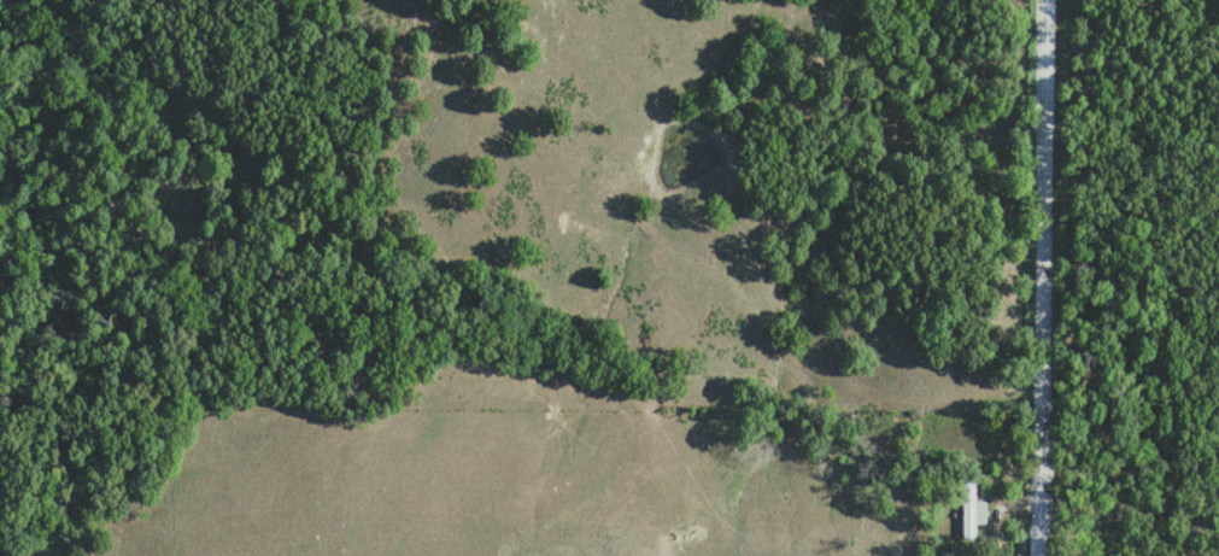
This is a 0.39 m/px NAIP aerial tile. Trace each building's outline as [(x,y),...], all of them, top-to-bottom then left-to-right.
[(987,523),(987,500),(977,500),(977,476),(963,476),(963,539),(977,539),(977,523),(987,523)]
